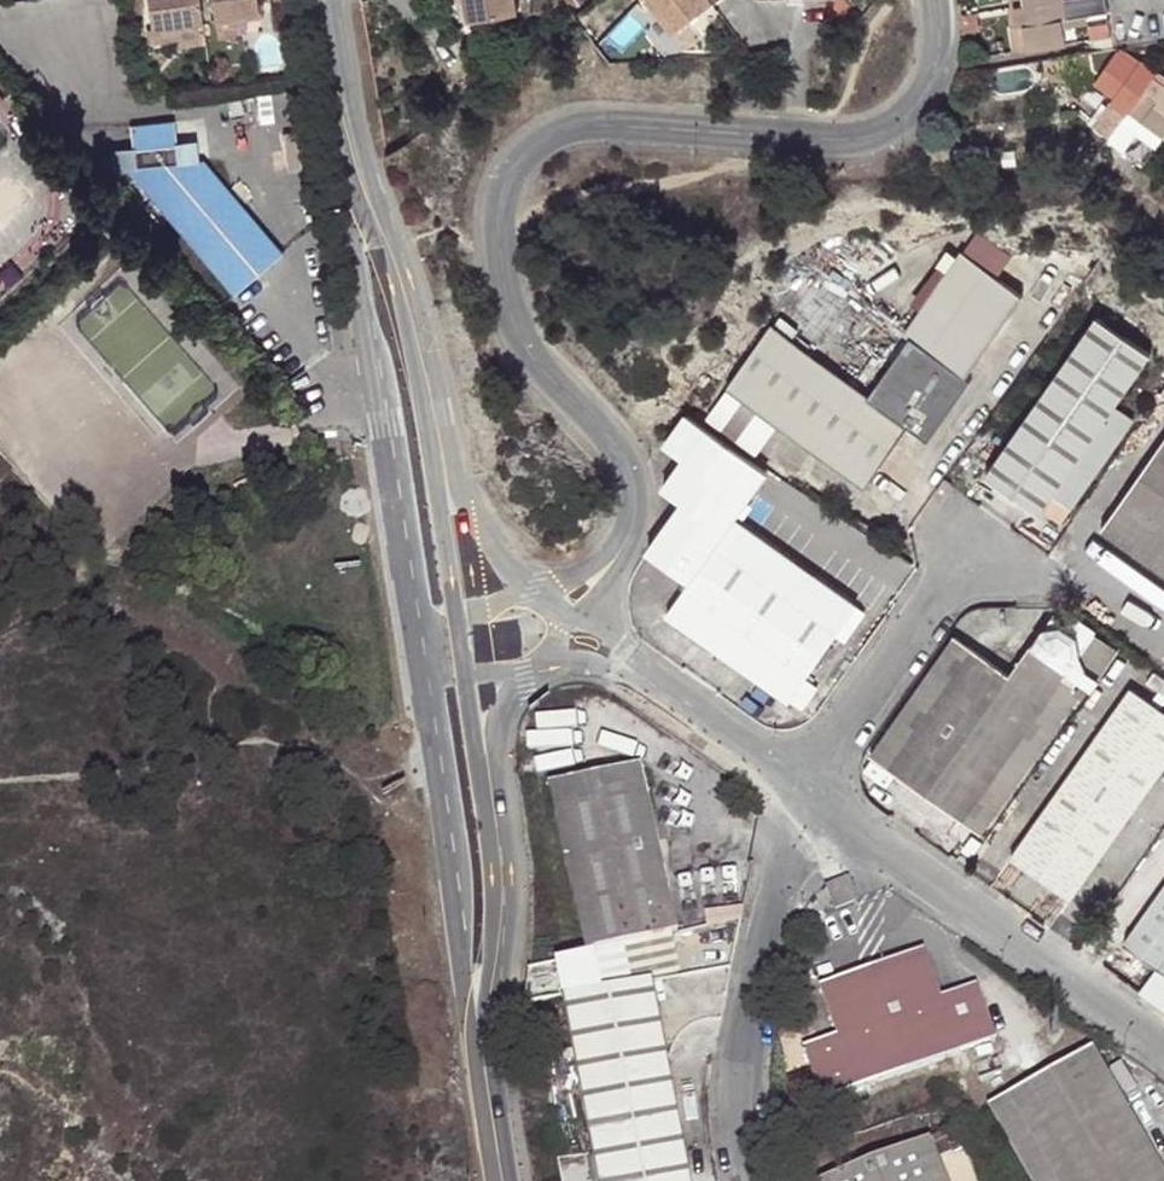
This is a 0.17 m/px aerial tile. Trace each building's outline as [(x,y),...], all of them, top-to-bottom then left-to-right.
[(177,38),(175,24),(200,21),(196,0),(142,0),(148,42),(177,38)] [(212,18),(256,13),(255,0),(210,0),(212,18)] [(471,22),(518,14),(516,0),(467,0),(471,22)] [(713,3),(717,0),(647,0),(657,13),(663,9),(678,30),(713,3)] [(1028,48),(1068,42),(1066,26),(1065,18),(1089,14),(1110,10),(1108,0),(1055,0),(1027,4),(1017,6),(1020,25),(1026,24),(1028,48)] [(673,33),(678,30),(663,9),(657,13),(673,33)] [(1065,18),(1066,26),(1090,23),(1089,14),(1065,18)] [(178,45),(203,42),(201,31),(200,21),(175,24),(177,38),(178,45)] [(1014,26),(1017,50),(1028,48),(1026,24),(1020,25),(1014,26)] [(1115,47),(1062,55),(1065,72),(1094,68),(1102,73),(1097,80),(1117,94),(1113,100),(1127,110),(1129,107),(1152,76),(1157,70),(1142,59),(1139,64),(1115,47)] [(1163,132),(1163,85),(1152,76),(1129,107),(1146,118),(1163,132)] [(1104,112),(1118,122),(1127,110),(1113,100),(1104,112)] [(1162,138),(1163,135),(1163,132),(1146,118),(1141,124),(1162,138)] [(174,123),(131,127),(136,168),(129,168),(237,293),(283,254),(206,163),(181,164),(174,123)] [(999,272),(1012,253),(981,232),(968,251),(999,272)] [(1022,295),(961,252),(904,333),(910,336),(867,395),(822,364),(770,328),(727,388),(790,431),(864,485),(908,424),(927,438),(969,379),(965,376),(1022,295)] [(1151,356),(1096,318),(1054,378),(985,475),(1039,513),(1055,491),(1074,504),(1132,421),(1114,408),(1151,356)] [(768,472),(686,414),(665,445),(685,459),(663,488),(683,502),(647,552),(690,582),(667,614),(727,657),(789,701),(857,605),(735,519),(768,472)] [(1147,464),(1103,528),(1163,570),(1163,440),(1147,464)] [(253,478),(234,485),(238,496),(257,489),(253,478)] [(1061,602),(1036,639),(1091,676),(1116,640),(1061,602)] [(1091,676),(1036,639),(1012,674),(989,658),(1005,635),(993,626),(983,631),(972,647),(954,634),(870,753),(921,787),(982,831),(1051,732),(1091,676)] [(1130,688),(1075,766),(1012,856),(1072,898),(1163,768),(1163,712),(1130,688)] [(567,862),(587,953),(589,953),(631,943),(668,935),(677,933),(640,765),(550,785),(567,862)] [(849,876),(826,885),(834,908),(857,900),(849,876)] [(1125,945),(1163,972),(1163,887),(1125,945)] [(589,953),(597,991),(653,980),(677,975),(668,935),(631,943),(589,953)] [(923,947),(820,984),(837,1034),(803,1046),(823,1101),(911,1068),(996,1037),(976,983),(940,996),(923,947)] [(947,958),(933,964),(941,988),(955,983),(947,958)] [(599,1180),(690,1180),(680,1130),(653,980),(597,991),(564,997),(587,1116),(599,1180)] [(989,1106),(1032,1180),(1163,1180),(1163,1173),(1155,1157),(1091,1047),(989,1106)] [(818,1180),(948,1180),(930,1136),(818,1180)]
